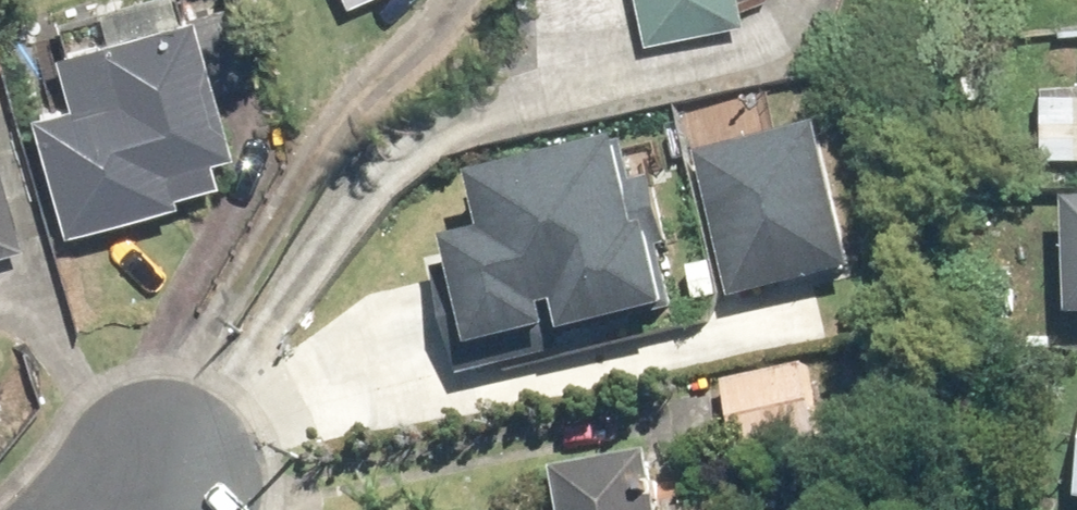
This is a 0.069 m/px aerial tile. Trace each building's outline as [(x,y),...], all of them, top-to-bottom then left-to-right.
[(634,29),(734,12),(732,0),(629,0),(634,29)] [(180,13),(47,51),(58,91),(21,102),(55,217),(207,173),(190,114),(208,109),(180,13)] [(826,113),(710,142),(747,291),(863,262),(826,113)] [(442,257),(469,362),(692,305),(646,127),(490,167),(505,224),(457,237),(461,252),(442,257)] [(18,241),(0,184),(0,247),(18,241)] [(805,371),(728,384),(741,458),(818,445),(805,371)] [(554,509),(658,509),(648,458),(547,477),(554,509)]
